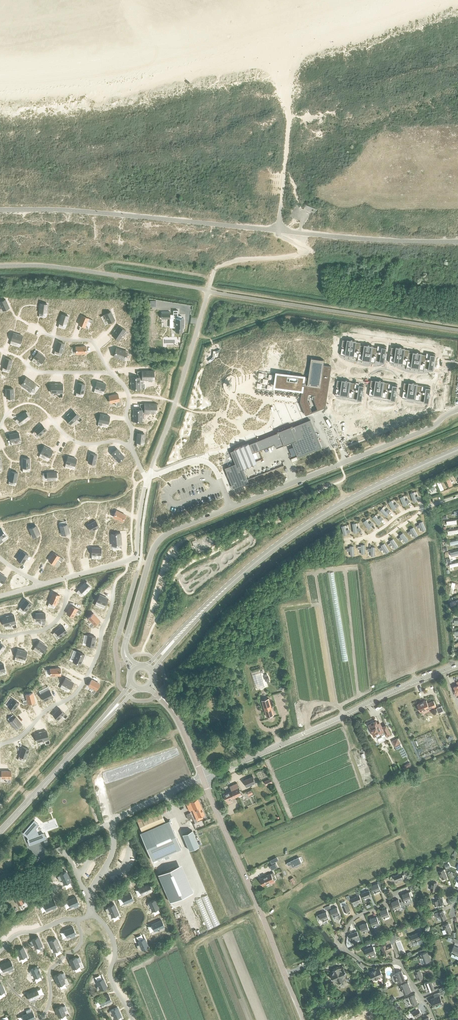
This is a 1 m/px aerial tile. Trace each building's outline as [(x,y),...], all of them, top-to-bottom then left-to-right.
[(0,302),(0,304),(3,310),(9,308),(5,299),(0,302)] [(173,317),(173,327),(175,327),(175,332),(182,332),(182,327),(184,327),(184,318),(181,318),(181,316),(178,316),(178,310),(173,310),(173,314),(170,314),(170,312),(161,312),(161,318),(170,318),(170,317),(173,317)] [(110,311),(104,315),(108,323),(114,320),(110,311)] [(62,314),(59,323),(66,325),(68,316),(62,314)] [(82,315),(78,324),(85,327),(87,320),(88,318),(82,315)] [(126,330),(119,325),(112,335),(119,340),(126,330)] [(14,333),(11,340),(20,343),(23,336),(14,333)] [(58,341),(55,350),(62,352),(64,343),(58,341)] [(116,348),(114,356),(125,360),(127,351),(116,348)] [(38,352),(34,357),(41,363),(45,357),(38,352)] [(5,358),(3,367),(9,369),(12,360),(5,358)] [(296,390),(302,390),(301,397),(300,401),(301,403),(302,405),(306,414),(309,413),(321,408),(325,406),(331,366),(324,365),(324,360),(311,358),(308,377),(283,374),(277,373),(275,386),(286,388),(286,389),(296,390)] [(139,377),(131,377),(131,389),(140,389),(140,380),(154,379),(154,371),(137,371),(137,374),(138,374),(139,377)] [(36,384),(26,377),(21,384),(31,391),(36,384)] [(97,381),(95,388),(104,390),(106,384),(97,381)] [(85,384),(78,383),(76,392),(83,393),(85,384)] [(63,384),(51,384),(51,392),(62,393),(63,384)] [(118,394),(109,396),(110,402),(117,401),(119,400),(118,394)] [(133,409),(133,421),(142,421),(142,412),(156,412),(156,404),(140,403),(140,407),(141,407),(141,409),(133,409)] [(79,416),(73,410),(64,418),(71,424),(79,416)] [(26,412),(18,417),(22,423),(30,418),(26,412)] [(100,414),(98,421),(108,423),(110,416),(100,414)] [(248,480),(243,468),(256,463),(252,453),(258,451),(275,444),(276,448),(284,445),(291,442),(292,442),(297,456),(298,457),(321,448),(322,448),(317,436),(314,427),(311,420),(293,427),(293,426),(277,432),(277,433),(255,442),(251,444),(249,444),(248,443),(241,446),(234,449),(235,450),(231,452),(236,463),(225,468),(228,475),(229,477),(230,477),(234,486),(243,482),(244,484),(249,482),(248,480)] [(46,429),(42,424),(35,430),(40,435),(46,429)] [(18,432),(9,434),(11,441),(20,439),(18,432)] [(44,446),(40,453),(49,457),(53,450),(44,446)] [(124,456),(117,448),(111,454),(118,462),(124,456)] [(90,453),(88,462),(95,464),(97,455),(90,453)] [(68,456),(66,463),(75,465),(77,459),(68,456)] [(281,460),(270,464),(272,468),(283,464),(281,460)] [(11,471),(9,480),(16,482),(18,472),(11,471)] [(388,501),(392,510),(396,508),(391,500),(388,501)] [(379,510),(386,517),(389,514),(382,507),(379,510)] [(116,510),(113,516),(122,521),(126,515),(116,510)] [(372,517),(378,524),(381,521),(375,514),(372,517)] [(362,521),(368,529),(371,526),(366,519),(362,521)] [(418,522),(422,531),(426,529),(422,520),(418,522)] [(96,521),(88,525),(91,531),(99,527),(96,521)] [(67,524),(60,526),(62,535),(69,533),(67,524)] [(340,526),(343,535),(348,533),(345,524),(340,526)] [(36,526),(30,528),(33,537),(39,534),(36,526)] [(410,527),(414,536),(418,535),(413,526),(410,527)] [(399,534),(405,542),(408,539),(403,532),(399,534)] [(120,533),(112,534),(113,545),(121,545),(120,533)] [(389,540),(395,548),(398,546),(392,538),(389,540)] [(380,544),(385,553),(389,551),(384,542),(380,544)] [(22,551),(17,559),(23,563),(28,555),(22,551)] [(59,556),(53,552),(48,560),(54,564),(59,556)] [(85,582),(79,589),(84,593),(90,587),(85,582)] [(53,592),(49,602),(55,604),(59,595),(53,592)] [(99,594),(97,601),(105,604),(108,598),(99,594)] [(26,599),(20,606),(26,611),(31,603),(26,599)] [(71,605),(67,613),(73,616),(77,608),(71,605)] [(93,613),(88,618),(94,624),(99,620),(93,613)] [(14,614),(2,617),(5,626),(16,623),(14,614)] [(63,625),(56,631),(60,637),(67,631),(64,627),(63,625)] [(88,635),(86,645),(94,646),(95,636),(88,635)] [(39,641),(35,646),(43,652),(47,646),(39,641)] [(18,648),(15,656),(25,659),(27,651),(18,648)] [(77,651),(73,661),(80,664),(84,654),(77,651)] [(65,678),(62,684),(70,688),(73,682),(65,678)] [(91,679),(88,685),(96,690),(100,684),(91,679)] [(49,690),(41,694),(44,701),(53,696),(49,690)] [(33,692),(25,694),(28,703),(36,701),(33,692)] [(13,698),(8,706),(14,710),(17,706),(19,703),(13,698)] [(267,716),(274,714),(269,698),(262,700),(267,716)] [(417,704),(420,712),(423,711),(423,712),(436,706),(433,700),(427,703),(426,700),(417,704)] [(59,708),(53,715),(58,719),(64,713),(59,708)] [(15,717),(9,722),(16,730),(22,724),(15,717)] [(371,723),(368,724),(370,728),(369,729),(372,733),(373,732),(374,736),(376,735),(376,736),(377,738),(382,736),(381,735),(385,733),(386,736),(390,734),(386,725),(382,727),(379,722),(377,723),(376,721),(374,722),(373,721),(371,723)] [(46,730),(35,733),(37,743),(49,739),(46,730)] [(397,738),(392,741),(395,746),(397,749),(402,747),(400,743),(397,738)] [(23,747),(19,756),(26,758),(30,749),(23,747)] [(244,780),(247,787),(256,782),(253,776),(244,780)] [(232,791),(224,794),(226,801),(227,800),(228,804),(232,802),(230,799),(242,794),(237,783),(230,786),(232,791)] [(197,798),(186,803),(189,811),(192,809),(197,820),(203,818),(201,815),(204,814),(197,798)] [(160,811),(137,821),(141,831),(165,821),(160,811)] [(152,860),(163,856),(165,860),(170,858),(168,853),(181,848),(169,819),(140,832),(152,860)] [(34,821),(23,833),(27,837),(28,839),(27,839),(29,844),(45,838),(43,833),(38,835),(36,828),(38,825),(34,821)] [(192,830),(182,834),(189,850),(199,846),(192,830)] [(299,857),(287,862),(288,865),(291,864),(292,867),(302,863),(299,857)] [(176,866),(158,874),(170,902),(188,893),(176,866)] [(437,872),(439,876),(440,875),(442,879),(447,877),(444,869),(437,872)] [(60,875),(57,876),(59,880),(62,879),(64,884),(70,881),(66,871),(60,874),(60,875)] [(260,878),(263,885),(270,882),(271,883),(275,881),(274,879),(277,878),(273,872),(271,873),(260,878)] [(149,883),(139,888),(142,894),(147,892),(148,893),(151,892),(151,890),(152,890),(149,883)] [(371,886),(373,893),(381,890),(378,883),(371,886)] [(361,893),(363,898),(367,897),(367,898),(371,896),(369,890),(361,893)] [(402,894),(405,901),(405,903),(406,904),(410,903),(410,901),(409,900),(412,899),(409,892),(402,894)] [(130,893),(122,896),(124,903),(133,899),(130,893)] [(351,898),(353,903),(357,902),(358,903),(362,901),(359,895),(351,898)] [(433,901),(435,906),(444,903),(441,895),(436,897),(437,900),(433,901)] [(15,899),(18,905),(24,902),(21,896),(15,899)] [(76,896),(67,900),(70,906),(73,905),(74,908),(79,906),(77,903),(78,903),(76,896)] [(53,899),(44,904),(46,910),(52,908),(53,909),(56,908),(55,906),(56,906),(53,899)] [(149,903),(147,904),(149,907),(150,906),(152,911),(159,908),(155,899),(149,902),(149,903)] [(398,899),(391,902),(394,909),(401,906),(398,899)] [(342,906),(345,912),(350,910),(347,903),(342,906)] [(108,907),(105,909),(107,913),(110,912),(112,916),(118,913),(114,904),(108,906),(108,907)] [(330,910),(333,917),(336,916),(337,919),(341,917),(339,914),(340,914),(337,907),(330,910)] [(380,911),(382,918),(390,915),(387,908),(380,911)] [(435,913),(437,917),(440,916),(441,920),(446,918),(443,910),(438,912),(438,911),(435,913)] [(316,916),(317,919),(320,917),(322,921),(323,921),(324,924),(328,922),(327,919),(329,918),(326,911),(319,914),(316,916)] [(370,919),(372,926),(379,923),(377,916),(370,919)] [(161,920),(151,924),(154,930),(159,928),(160,931),(164,929),(163,926),(164,926),(161,920)] [(359,925),(362,932),(369,929),(367,922),(359,925)] [(442,926),(444,929),(445,929),(447,933),(452,931),(448,923),(442,926)] [(72,926),(64,930),(67,937),(70,935),(71,938),(76,936),(74,933),(75,933),(72,926)] [(350,937),(350,939),(351,942),(360,939),(357,931),(349,934),(348,935),(347,938),(350,937)] [(410,935),(413,942),(422,939),(419,932),(410,935)] [(395,934),(388,936),(391,943),(395,942),(396,938),(395,934)] [(32,940),(29,941),(31,945),(34,944),(35,947),(42,945),(38,936),(32,939),(32,940)] [(56,938),(50,941),(54,951),(60,948),(56,938)] [(139,944),(136,945),(138,950),(141,948),(142,949),(148,946),(144,938),(138,941),(139,944)] [(381,946),(384,953),(390,951),(389,950),(393,949),(391,943),(387,944),(381,946)] [(17,950),(15,951),(17,954),(19,953),(20,958),(26,955),(22,946),(17,949),(17,950)] [(364,950),(367,957),(376,953),(373,946),(364,950)] [(421,954),(424,963),(431,960),(428,951),(421,954)] [(76,957),(69,960),(73,968),(79,965),(78,962),(81,961),(79,956),(76,958),(76,957)] [(11,960),(0,964),(3,971),(8,969),(9,972),(13,970),(12,967),(14,966),(11,960)] [(335,982),(336,981),(337,982),(338,982),(339,982),(341,982),(342,981),(343,980),(344,980),(345,979),(345,977),(349,979),(345,977),(346,976),(346,975),(346,973),(346,972),(345,971),(344,970),(344,969),(343,968),(341,967),(343,964),(341,967),(340,967),(338,967),(337,967),(336,967),(334,968),(333,969),(332,970),(332,971),(328,970),(331,971),(331,973),(331,974),(331,975),(331,977),(332,978),(332,979),(333,980),(334,981),(335,981),(335,982)] [(31,970),(29,971),(31,974),(32,973),(34,978),(41,975),(37,966),(31,969),(31,970)] [(370,972),(373,979),(382,975),(379,968),(370,972)] [(413,972),(415,976),(416,975),(418,979),(423,977),(420,969),(413,972)] [(397,981),(398,982),(405,979),(401,971),(394,973),(395,974),(393,975),(392,977),(393,981),(395,982),(397,981)] [(60,973),(54,975),(58,985),(64,982),(62,978),(65,977),(64,972),(61,973),(60,973)] [(103,978),(97,981),(98,985),(97,986),(98,989),(100,989),(100,990),(107,987),(103,978)] [(424,983),(427,992),(434,989),(431,980),(424,983)] [(401,985),(404,994),(411,991),(408,982),(401,985)] [(36,989),(27,993),(29,999),(30,999),(32,1002),(36,1000),(35,997),(39,995),(36,989)] [(108,994),(98,998),(101,1004),(106,1003),(107,1006),(111,1004),(110,1001),(111,1000),(108,994)] [(404,999),(404,1000),(405,1001),(406,1002),(407,1002),(408,1002),(409,1001),(411,1006),(418,1003),(414,994),(407,997),(404,999)] [(439,995),(431,999),(433,1006),(442,1002),(439,995)] [(62,1005),(55,1008),(59,1017),(66,1014),(64,1010),(67,1009),(65,1005),(62,1006),(62,1005)] [(111,1010),(109,1011),(110,1014),(112,1013),(115,1018),(121,1015),(117,1007),(111,1010)] [(22,1015),(24,1019),(29,1019),(35,1017),(32,1011),(31,1011),(30,1008),(26,1010),(27,1013),(22,1015)] [(412,1012),(415,1017),(422,1014),(418,1008),(412,1012)]
